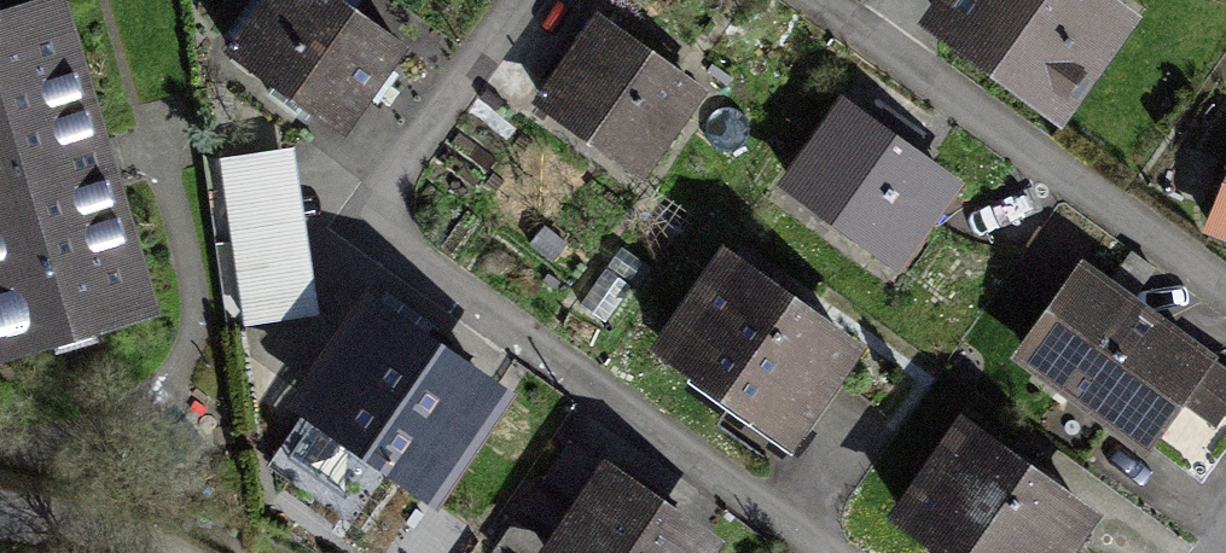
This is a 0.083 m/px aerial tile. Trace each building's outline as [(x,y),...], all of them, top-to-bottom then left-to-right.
[(176,327),(127,167),(76,0),(0,23),(0,381),(176,327)] [(339,139),(401,58),(324,0),(280,0),(234,60),(339,139)] [(919,28),(1053,127),(1125,29),(1086,0),(940,0),(919,28)] [(697,101),(603,34),(547,113),(640,179),(697,101)] [(953,185),(841,106),(777,196),(889,275),(953,185)] [(227,147),(237,315),(311,311),(301,142),(227,147)] [(1225,245),(1225,197),(1210,239),(1225,245)] [(853,349),(729,269),(663,368),(787,449),(853,349)] [(1073,276),(1016,358),(1144,448),(1177,401),(1211,425),(1225,404),(1225,384),(1073,276)] [(490,405),(368,321),(267,468),(352,526),(392,467),(430,493),(490,405)] [(1085,520),(969,435),(902,526),(939,552),(1061,552),(1085,520)] [(540,552),(709,552),(711,550),(589,474),(540,552)]
